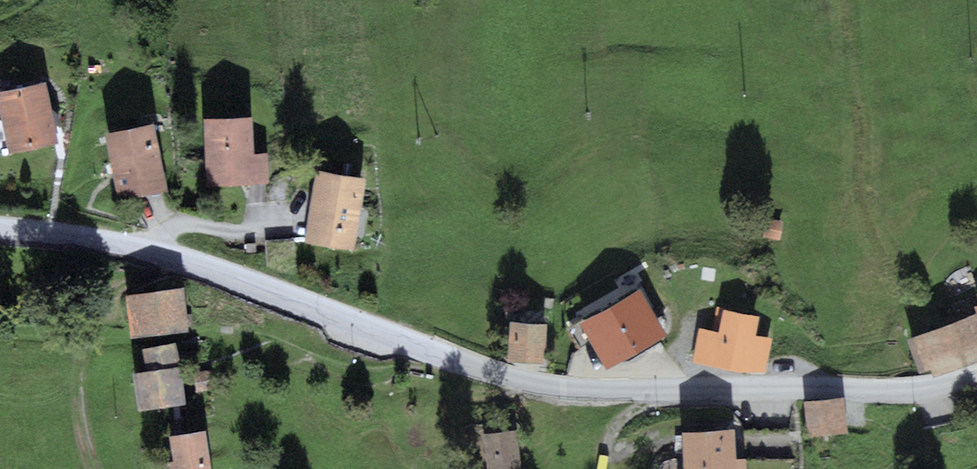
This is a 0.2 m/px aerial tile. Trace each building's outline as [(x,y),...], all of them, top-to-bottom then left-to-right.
[(0,91),(0,95),(10,155),(60,147),(49,83),(0,91)] [(254,118),(208,118),(208,189),(273,189),(273,156),(255,156),(254,118)] [(155,126),(110,134),(122,199),(167,191),(155,126)] [(368,180),(321,171),(307,241),(355,250),(368,180)] [(185,289),(129,295),(133,335),(189,329),(185,289)] [(639,295),(586,324),(607,364),(661,336),(639,295)] [(759,316),(723,309),(719,332),(699,328),(693,362),(744,372),(766,372),(772,338),(755,335),(759,316)] [(914,339),(926,374),(932,372),(934,376),(976,361),(976,330),(973,319),(914,339)] [(546,323),(510,321),(508,361),(544,363),(546,323)] [(148,372),(134,373),(138,410),(186,405),(180,344),(145,348),(148,372)] [(844,397),(803,401),(806,436),(847,433),(844,397)] [(483,434),(488,468),(522,468),(517,430),(483,434)] [(164,436),(168,468),(212,468),(208,431),(164,436)] [(686,433),(687,468),(748,468),(748,458),(737,459),(736,432),(686,433)]
